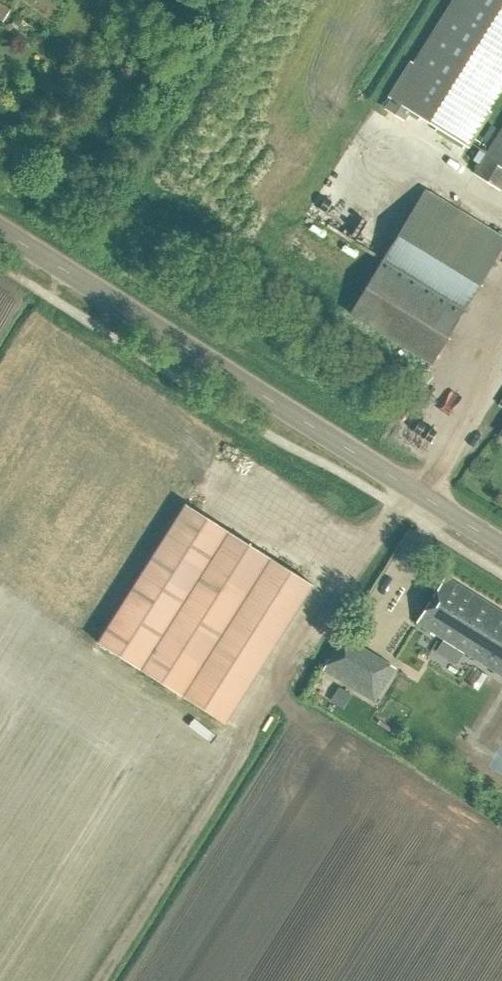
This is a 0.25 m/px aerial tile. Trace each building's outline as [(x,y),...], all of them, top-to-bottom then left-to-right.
[(387,109),(406,121),(409,116),(418,122),(421,117),(440,128),(437,132),(465,150),(501,90),(501,0),(455,0),(387,109)] [(0,3),(0,21),(2,22),(10,10),(0,3)] [(472,171),(500,189),(501,186),(501,123),(472,171)] [(501,245),(501,235),(427,189),(384,258),(463,308),(501,245)] [(430,362),(463,309),(382,260),(350,314),(430,362)] [(460,333),(432,365),(440,372),(468,340),(460,333)] [(225,724),(313,585),(185,505),(98,644),(225,724)] [(446,577),(417,622),(501,675),(501,612),(446,577)] [(345,673),(361,647),(344,636),(327,663),(345,673)] [(378,668),(379,694),(374,694),(374,701),(398,701),(397,667),(378,668)]
